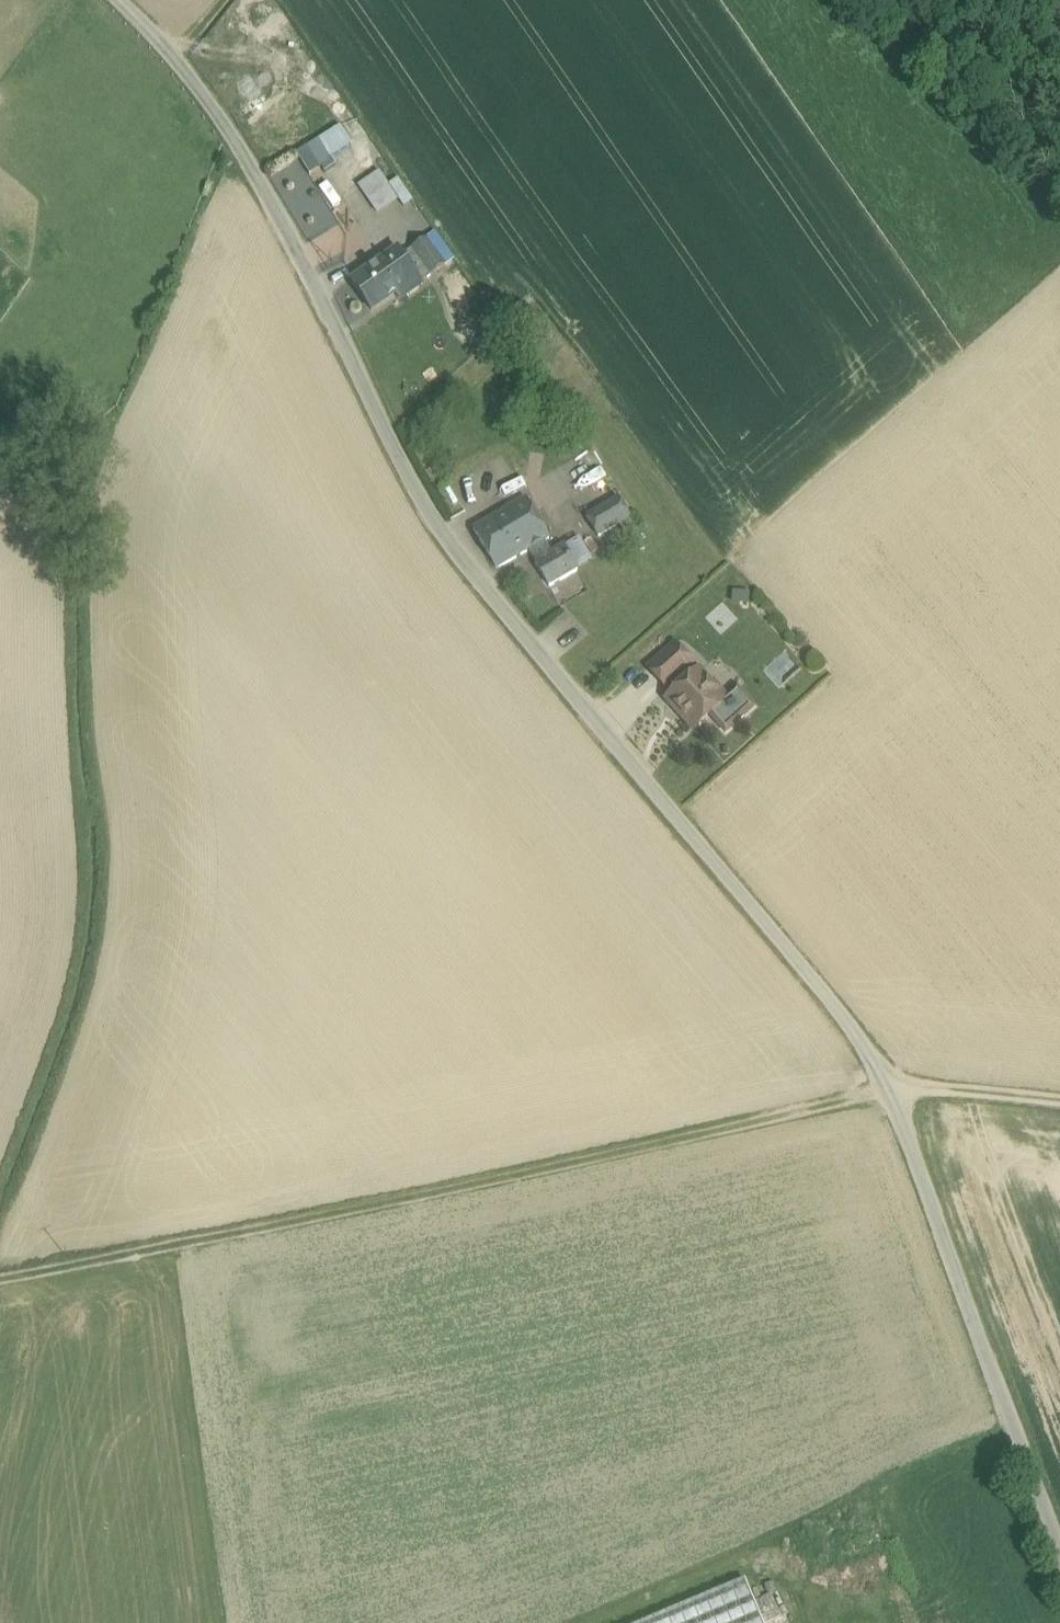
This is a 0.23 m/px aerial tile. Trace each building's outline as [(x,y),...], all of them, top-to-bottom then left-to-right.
[(341,125),(283,165),(295,183),(354,144),(341,125)] [(358,182),(376,212),(408,194),(398,177),(388,182),(381,169),(358,182)] [(446,266),(426,239),(413,249),(432,276),(446,266)] [(399,250),(352,283),(372,311),(406,287),(410,292),(423,283),(399,250)] [(619,498),(587,517),(599,538),(631,519),(619,498)] [(526,500),(474,530),(497,569),(529,551),(545,541),(549,539),(526,500)] [(564,547),(552,554),(545,541),(529,551),(536,563),(535,563),(549,587),(578,571),(564,547)] [(694,666),(675,645),(649,669),(668,689),(694,666)] [(699,672),(669,700),(695,729),(710,716),(726,734),(756,708),(738,688),(727,699),(715,685),(713,687),(699,672)] [(643,1622),(763,1622),(745,1580),(643,1622)]
